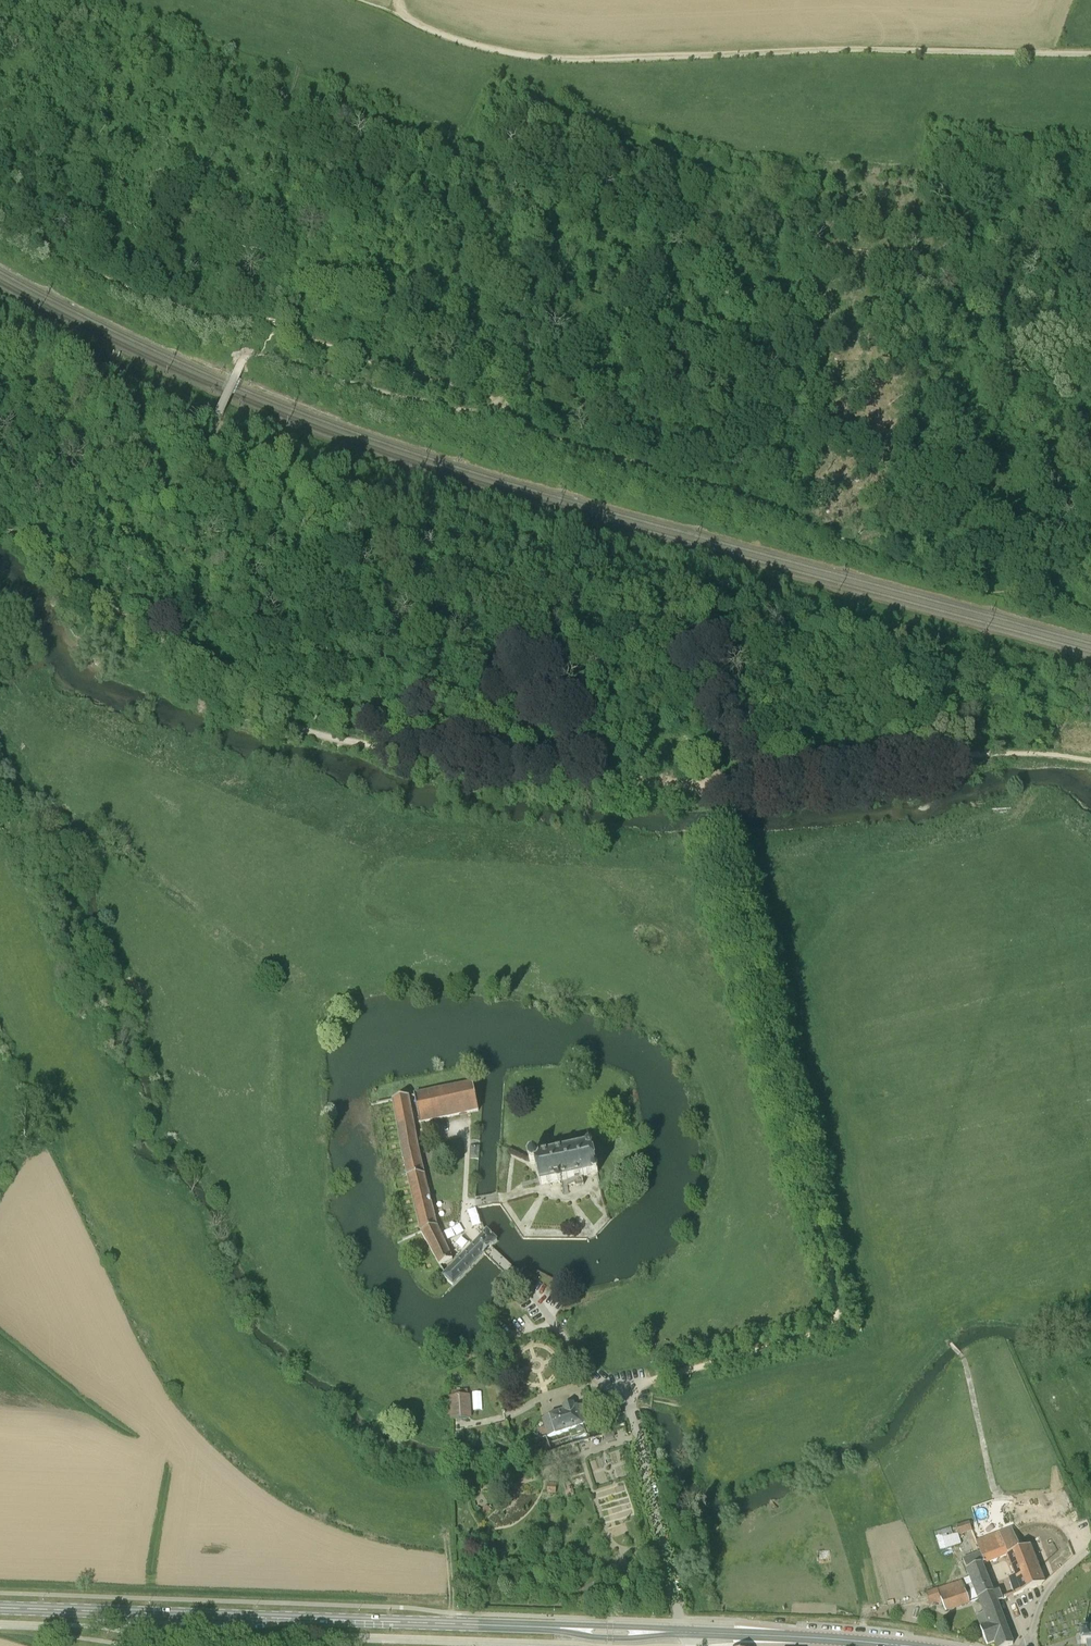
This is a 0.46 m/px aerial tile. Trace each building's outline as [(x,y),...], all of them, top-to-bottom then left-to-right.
[(473,1083),(414,1096),(420,1123),(479,1111),(473,1083)] [(437,1226),(419,1150),(409,1097),(393,1100),(402,1151),(421,1231),(440,1266),(453,1260),(437,1226)] [(479,1159),(479,1147),(471,1146),(470,1158),(479,1159)] [(530,1157),(529,1158),(529,1159),(529,1160),(529,1161),(530,1162),(531,1163),(532,1163),(532,1164),(533,1164),(534,1164),(535,1164),(541,1185),(558,1182),(559,1184),(561,1183),(561,1182),(562,1182),(564,1192),(568,1191),(568,1187),(568,1186),(569,1185),(574,1184),(575,1184),(575,1185),(576,1186),(584,1184),(582,1177),(598,1174),(592,1146),(539,1158),(538,1157),(538,1156),(537,1155),(536,1155),(535,1154),(534,1154),(533,1154),(532,1155),(531,1155),(530,1156),(530,1157)] [(479,1239),(443,1276),(453,1286),(488,1250),(497,1240),(487,1231),(479,1239)] [(451,1416),(451,1420),(471,1418),(469,1395),(467,1395),(467,1390),(451,1391),(451,1397),(449,1397),(450,1401),(442,1402),(443,1417),(451,1416)] [(592,1422),(587,1404),(575,1408),(574,1404),(563,1407),(564,1411),(544,1417),(546,1426),(549,1434),(577,1426),(578,1431),(586,1428),(585,1424),(592,1422)] [(602,1431),(605,1441),(615,1438),(612,1428),(602,1431)] [(547,1493),(556,1494),(556,1484),(548,1483),(547,1493)] [(969,1521),(956,1525),(959,1535),(972,1531),(969,1521)] [(962,1560),(977,1598),(993,1592),(983,1564),(985,1563),(985,1564),(1006,1556),(1014,1576),(1008,1578),(1014,1596),(1042,1585),(1044,1581),(1037,1562),(1049,1557),(1035,1521),(1023,1526),(1022,1525),(975,1542),(979,1553),(962,1560)] [(958,1582),(933,1591),(925,1594),(929,1605),(939,1601),(943,1610),(966,1602),(958,1582)] [(977,1598),(987,1624),(980,1627),(987,1644),(995,1641),(997,1645),(1010,1645),(1013,1645),(997,1603),(1003,1600),(999,1590),(994,1593),(993,1592),(977,1598)] [(1081,1643),(1086,1643),(1087,1645),(1090,1645),(1090,1621),(1085,1622),(1086,1631),(1080,1631),(1081,1637),(1081,1643)]
